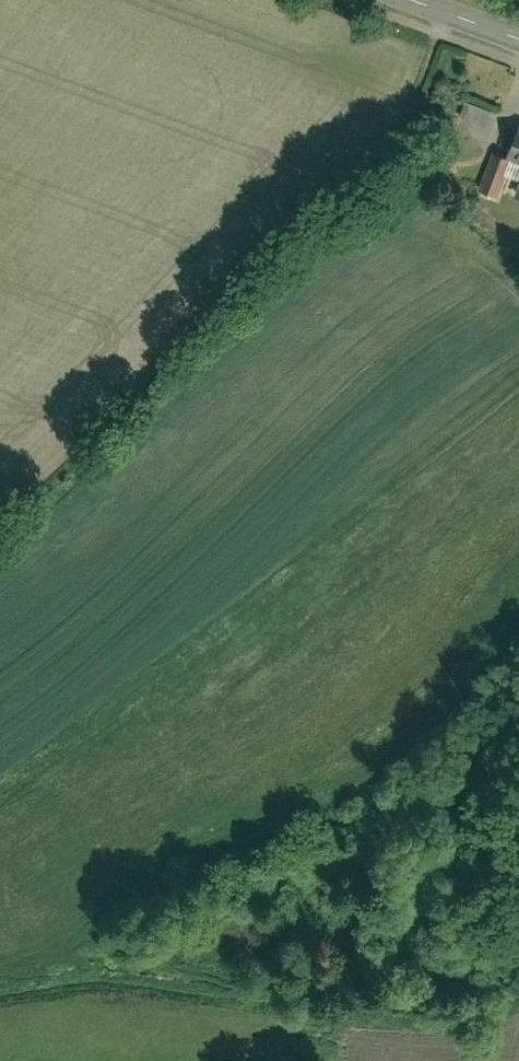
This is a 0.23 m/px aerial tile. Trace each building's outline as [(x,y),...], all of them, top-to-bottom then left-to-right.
[(501,150),(511,153),(518,157),(518,117),(515,115),(501,150)] [(501,150),(489,146),(475,192),(497,199),(511,153),(501,150)]
